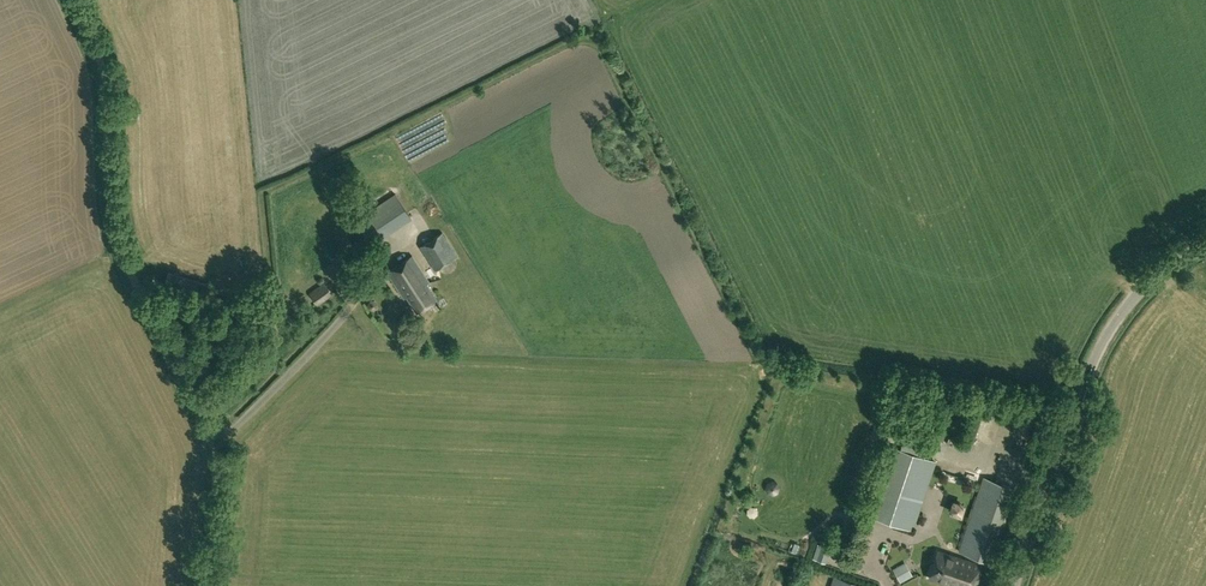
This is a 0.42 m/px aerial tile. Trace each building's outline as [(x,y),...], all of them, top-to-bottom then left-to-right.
[(368,240),(408,214),(395,193),(394,194),(355,220),(368,240)] [(420,247),(434,271),(457,256),(442,233),(420,247)] [(407,297),(418,313),(438,299),(427,284),(430,282),(412,256),(387,273),(405,299),(407,297)] [(324,282),(308,293),(317,305),(333,294),(324,282)] [(267,372),(259,383),(265,387),(273,377),(267,372)] [(889,420),(887,427),(909,435),(911,428),(889,420)] [(948,442),(949,430),(941,430),(940,442),(948,442)] [(912,530),(934,462),(889,446),(866,515),(912,530)] [(988,562),(1013,488),(983,478),(959,552),(988,562)] [(832,561),(834,549),(826,548),(824,559),(832,561)] [(955,585),(975,585),(981,566),(937,551),(928,577),(955,585)] [(901,578),(914,572),(908,560),(896,566),(901,578)] [(834,576),(831,585),(863,585),(834,576)]
